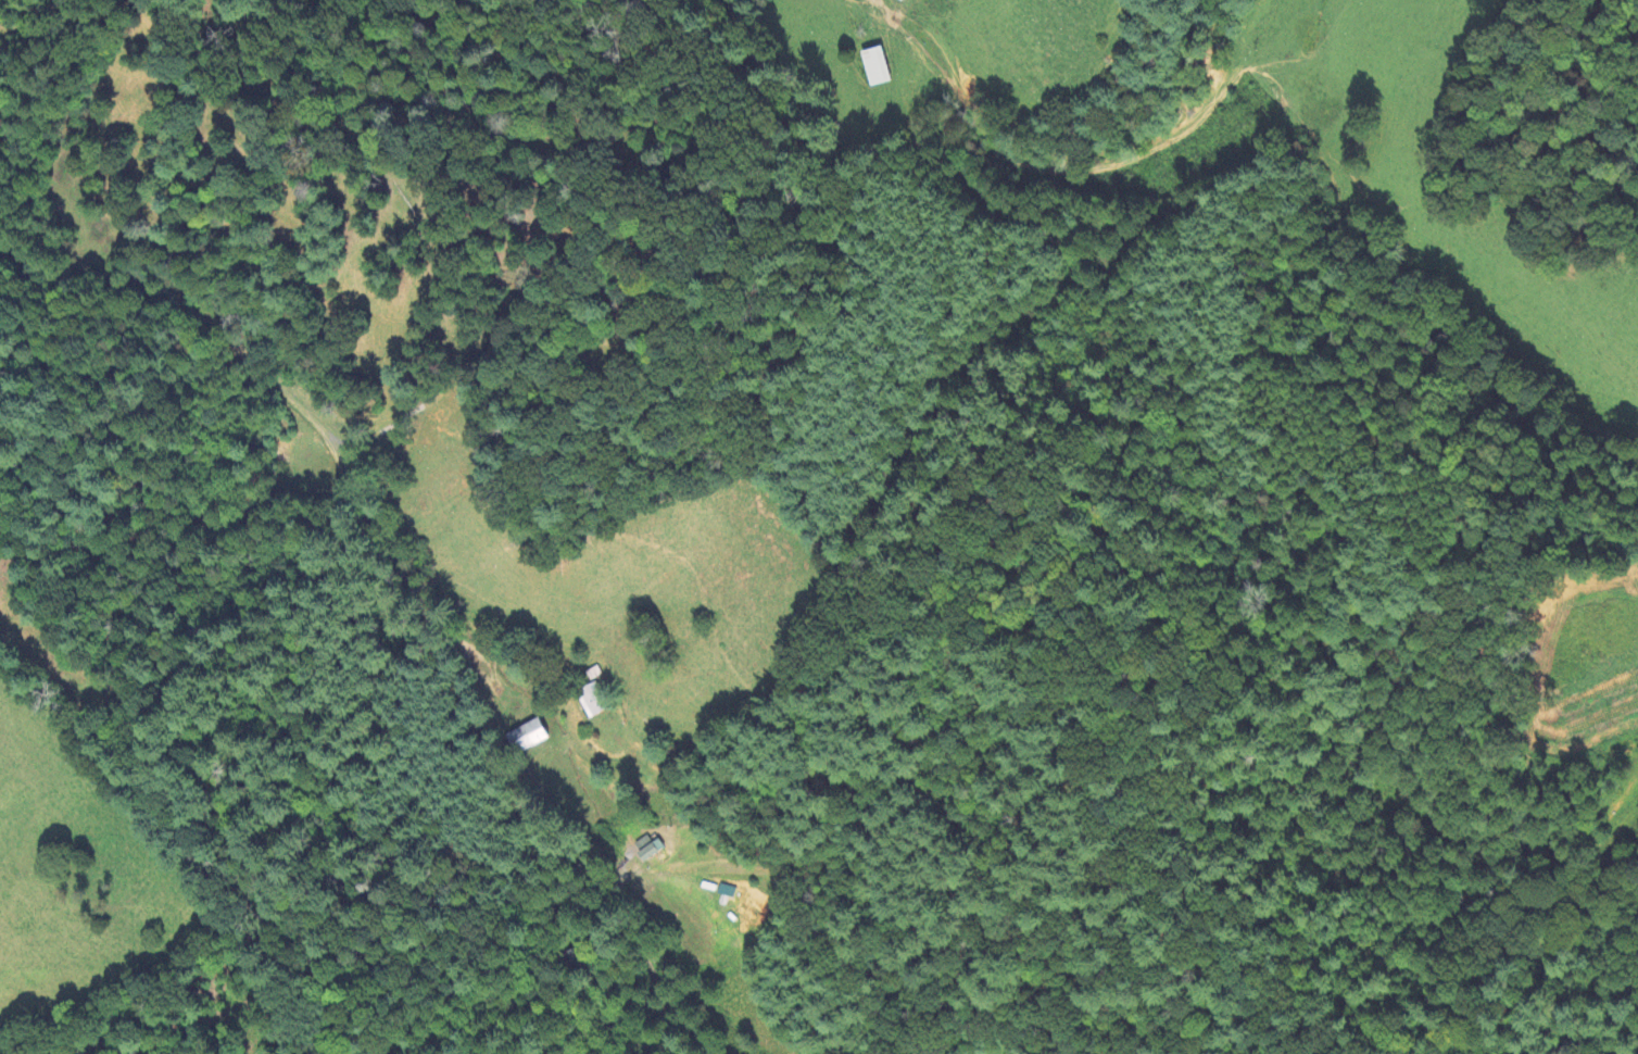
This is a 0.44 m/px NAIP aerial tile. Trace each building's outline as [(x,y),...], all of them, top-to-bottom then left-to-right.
[(861,52),(868,87),(889,83),(882,47),(861,52)] [(608,709),(594,683),(577,692),(591,718),(608,709)] [(524,751),(549,741),(541,719),(506,734),(512,748),(521,744),(524,751)]
